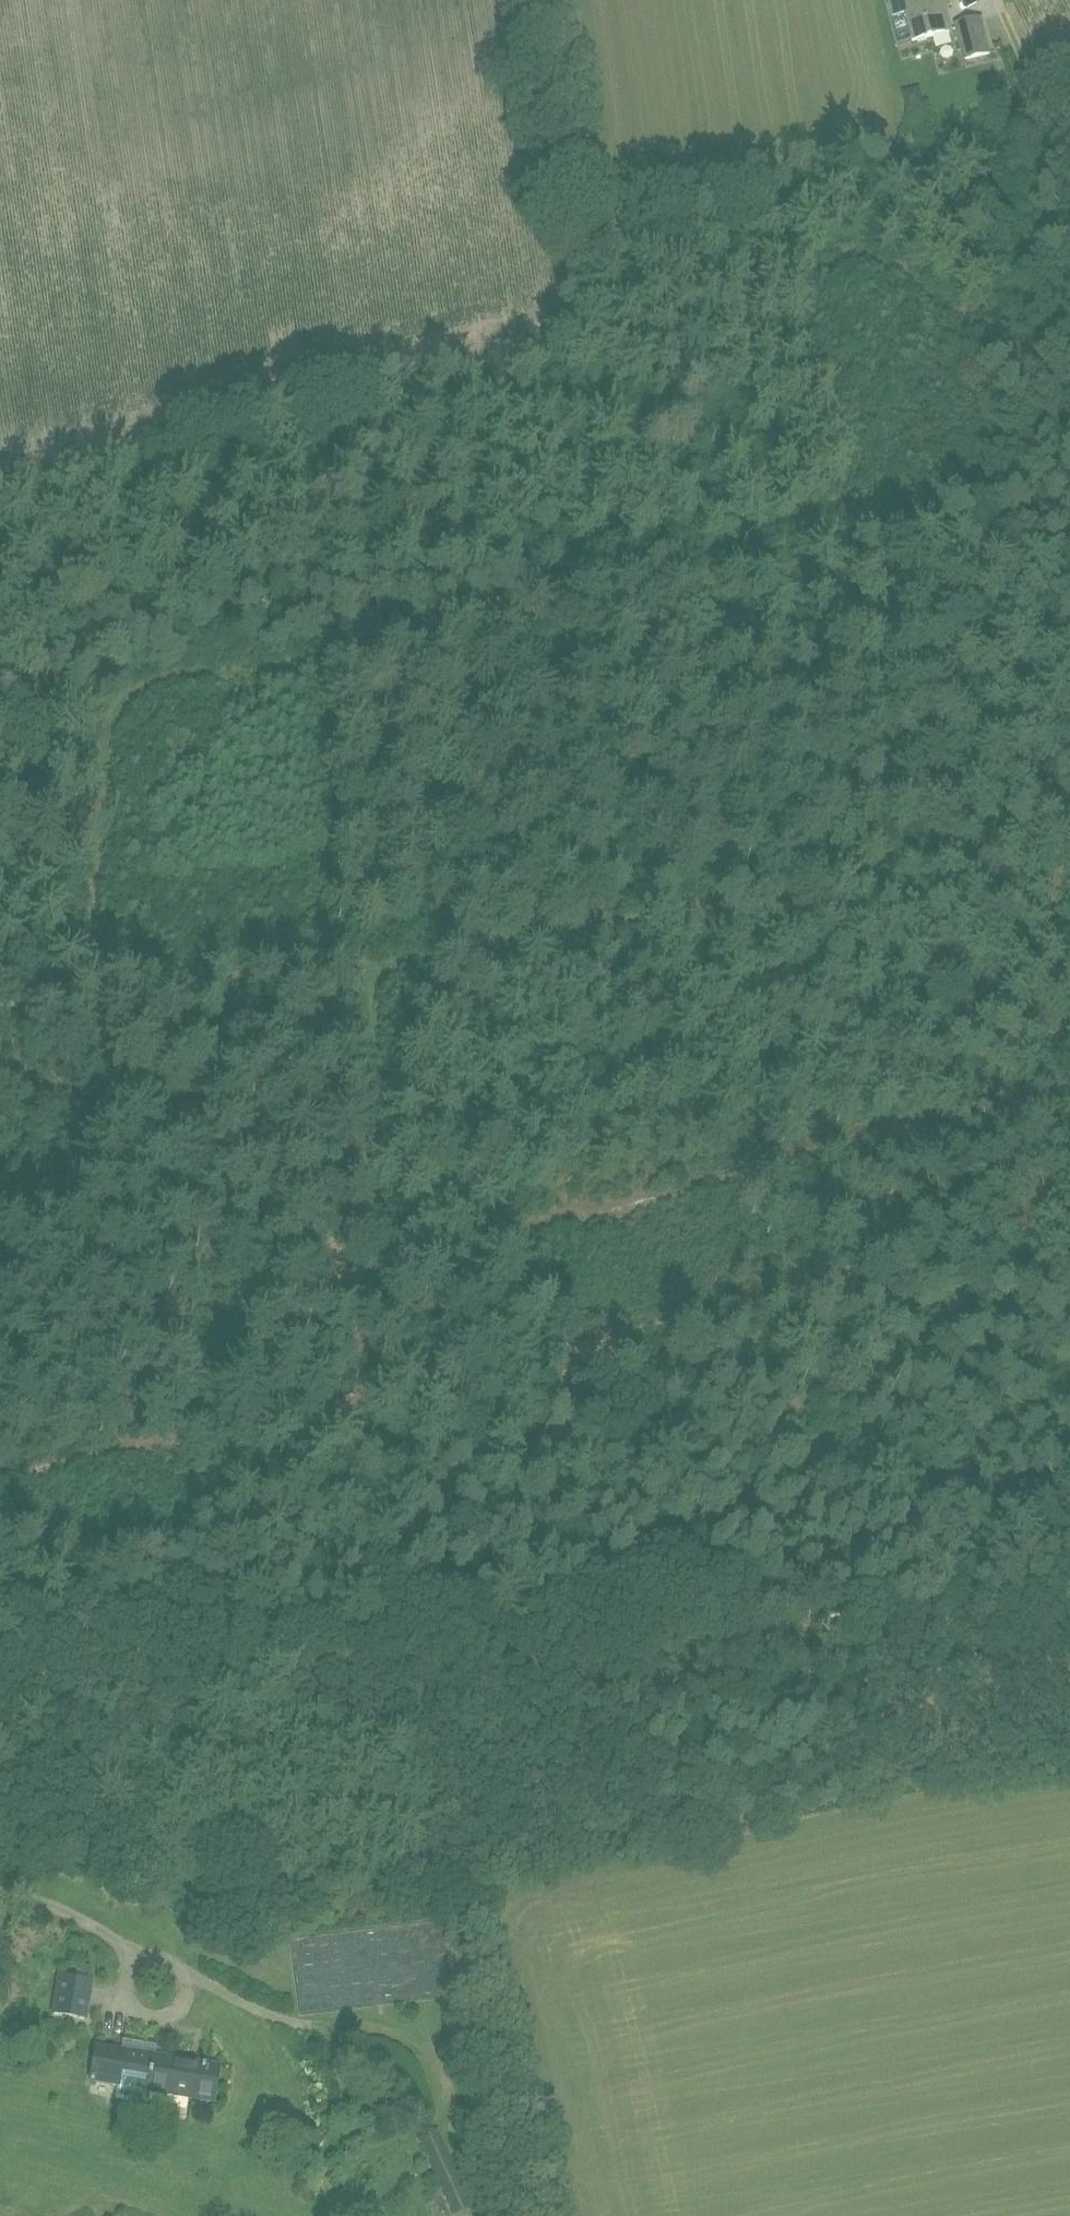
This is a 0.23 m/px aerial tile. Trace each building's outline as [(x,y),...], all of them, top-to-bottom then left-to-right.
[(888,0),(891,15),(904,12),(911,41),(950,31),(942,2),(948,0),(889,0),(888,0)] [(990,53),(980,18),(955,25),(964,60),(990,53)] [(53,2013),(83,2019),(90,1980),(60,1975),(53,2013)] [(116,2035),(115,2044),(149,2047),(150,2038),(116,2035)] [(125,2050),(125,2049),(96,2044),(90,2080),(117,2084),(115,2097),(146,2103),(148,2090),(213,2102),(219,2066),(125,2050)]
